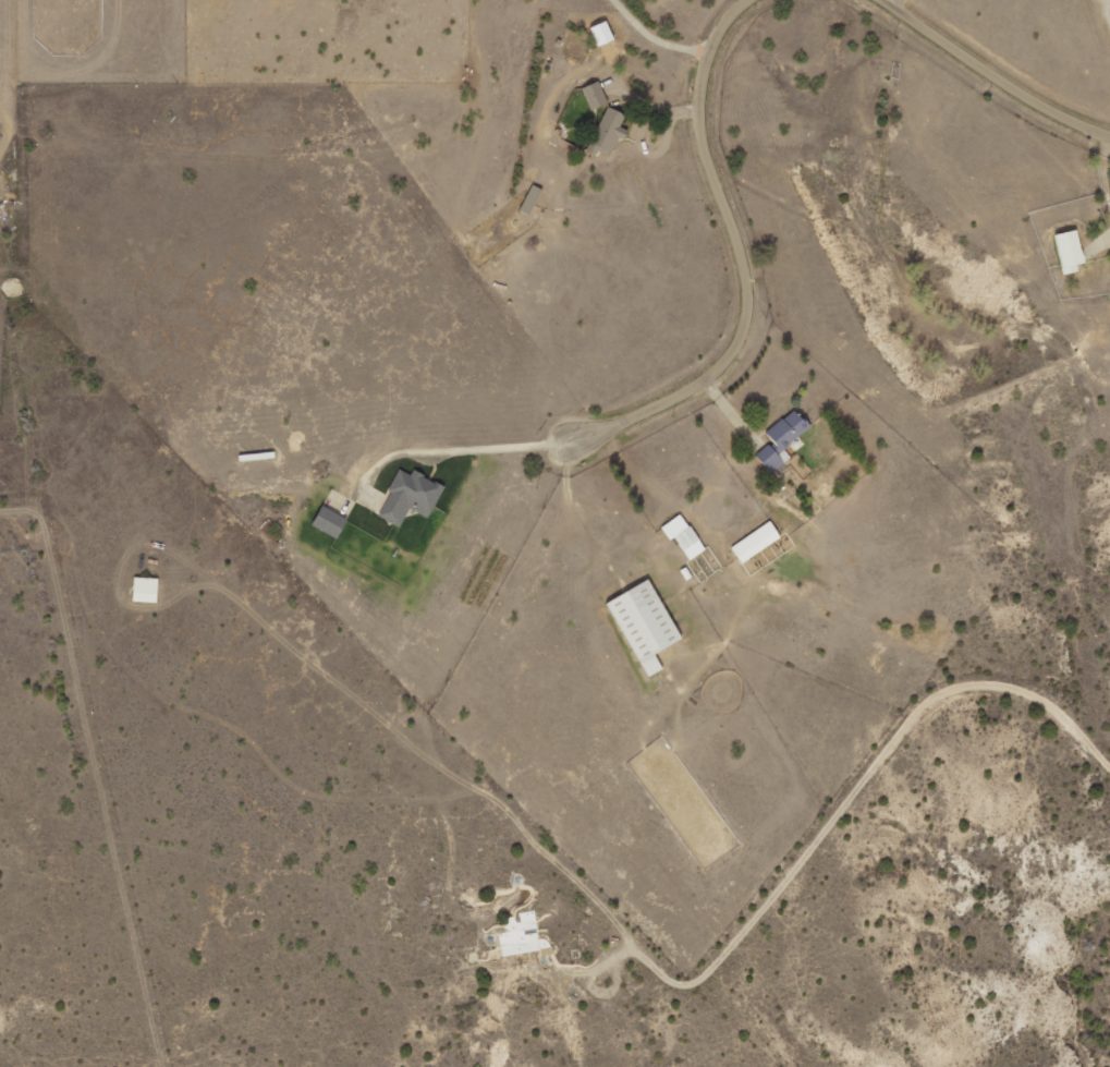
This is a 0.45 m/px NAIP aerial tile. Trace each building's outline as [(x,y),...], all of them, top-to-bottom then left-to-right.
[(582,88),(591,110),(608,103),(599,81),(582,88)] [(619,137),(625,139),(629,131),(621,127),(626,114),(606,106),(588,149),(610,158),(619,137)] [(521,211),(531,215),(541,189),(531,185),(521,211)] [(1077,264),(1085,262),(1077,229),(1054,234),(1064,274),(1079,271),(1077,264)] [(791,457),(784,448),(811,427),(796,408),(766,432),(773,442),(756,455),(771,474),(791,457)] [(444,485),(413,471),(411,475),(400,469),(378,516),(401,526),(409,508),(429,517),(444,485)] [(339,538),(348,518),(322,506),(312,526),(339,538)] [(661,527),(671,540),(674,538),(689,560),(706,549),(681,513),(661,527)] [(781,537),(770,521),(730,548),(741,564),(781,537)] [(134,601),(158,602),(158,578),(134,577),(134,601)] [(608,601),(646,678),(663,669),(655,653),(682,640),(652,579),(608,601)] [(540,950),(533,911),(517,914),(517,916),(506,918),(508,932),(498,933),(502,957),(540,950)]
